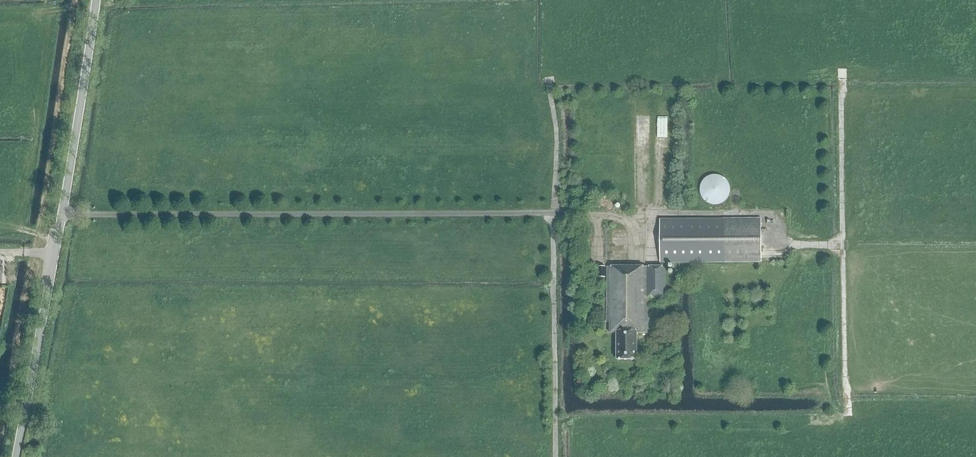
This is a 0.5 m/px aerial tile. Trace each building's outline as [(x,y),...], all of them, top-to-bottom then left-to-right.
[(657,116),(656,127),(671,127),(671,116),(657,116)] [(720,175),(716,175),(711,175),(707,177),(703,180),(701,184),(700,188),(700,192),(702,197),(705,200),(709,203),(714,204),(719,204),(723,202),(727,198),(729,195),(730,190),(729,186),(728,182),(726,179),(723,177),(720,175)] [(761,263),(760,219),(660,220),(660,263),(761,263)] [(665,297),(665,268),(607,268),(607,322),(610,322),(610,333),(616,333),(616,360),(637,360),(637,333),(647,333),(647,297),(665,297)]
